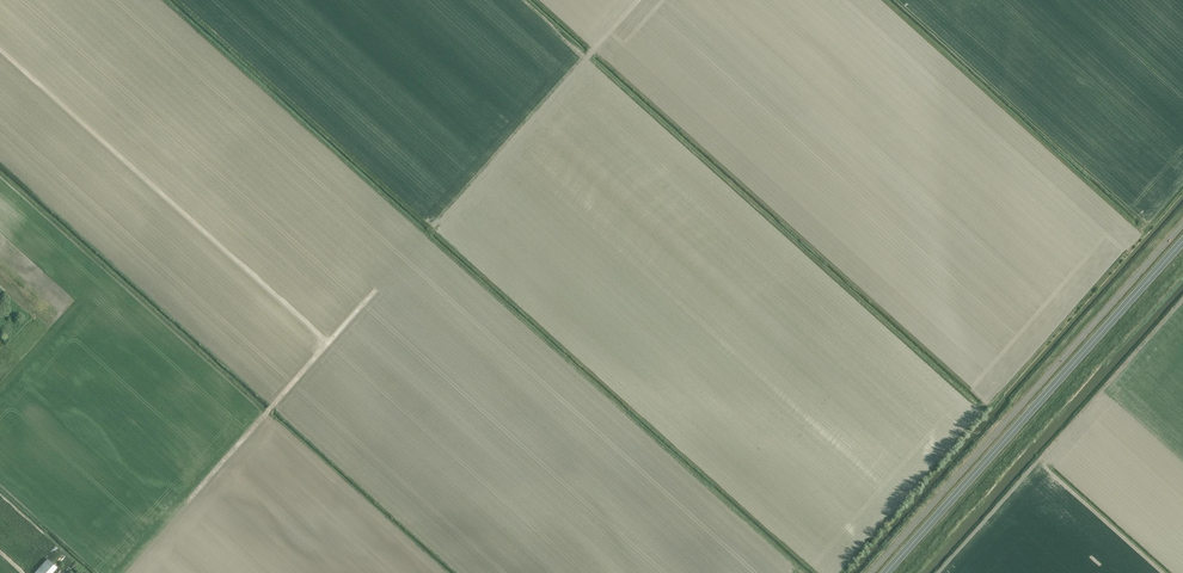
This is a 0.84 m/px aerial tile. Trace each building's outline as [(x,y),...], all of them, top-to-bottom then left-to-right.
[(34,572),(35,572),(45,572),(54,563),(49,558),(34,572)]
